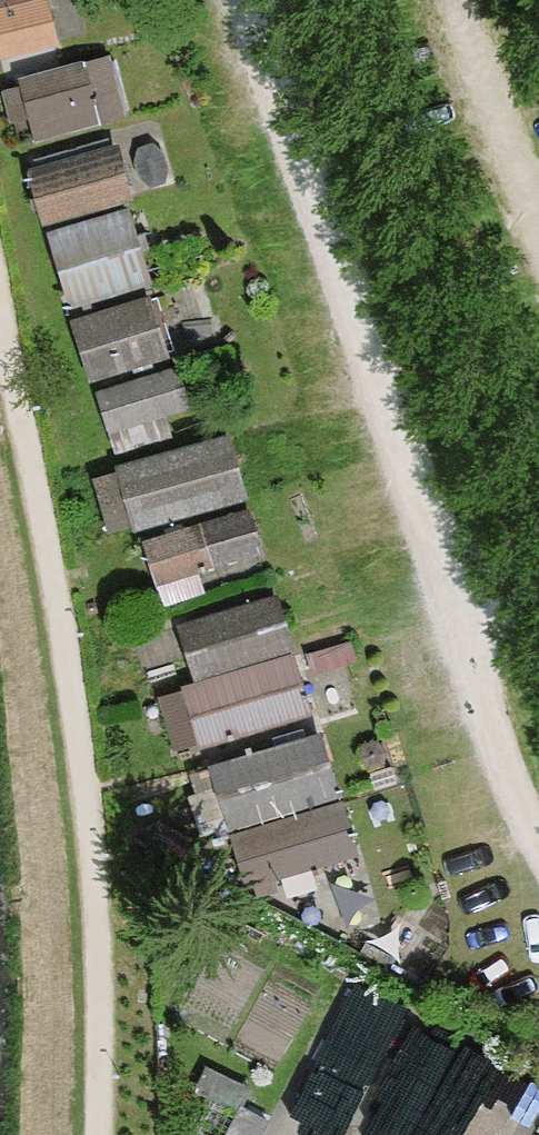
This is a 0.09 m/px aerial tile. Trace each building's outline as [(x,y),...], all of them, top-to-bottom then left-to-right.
[(53,44),(44,0),(0,0),(0,54),(53,44)] [(102,58),(23,75),(35,133),(115,116),(102,58)] [(114,144),(26,170),(42,223),(129,197),(114,144)] [(127,210),(46,233),(67,306),(148,283),(127,210)] [(147,296),(71,319),(88,378),(165,355),(147,296)] [(174,368),(96,390),(113,451),(168,435),(162,414),(185,407),(174,368)] [(225,436),(93,474),(109,528),(133,521),(135,528),(243,497),(225,436)] [(246,510),(141,540),(153,584),(258,553),(246,510)] [(273,594),(182,620),(198,678),(290,652),(273,594)] [(198,678),(180,684),(197,742),(307,711),(290,652),(198,678)] [(316,733),(210,763),(228,827),(334,796),(316,733)] [(340,802),(233,832),(248,883),(355,854),(340,802)] [(417,998),(349,972),(289,1134),(367,1134),(417,998)]
